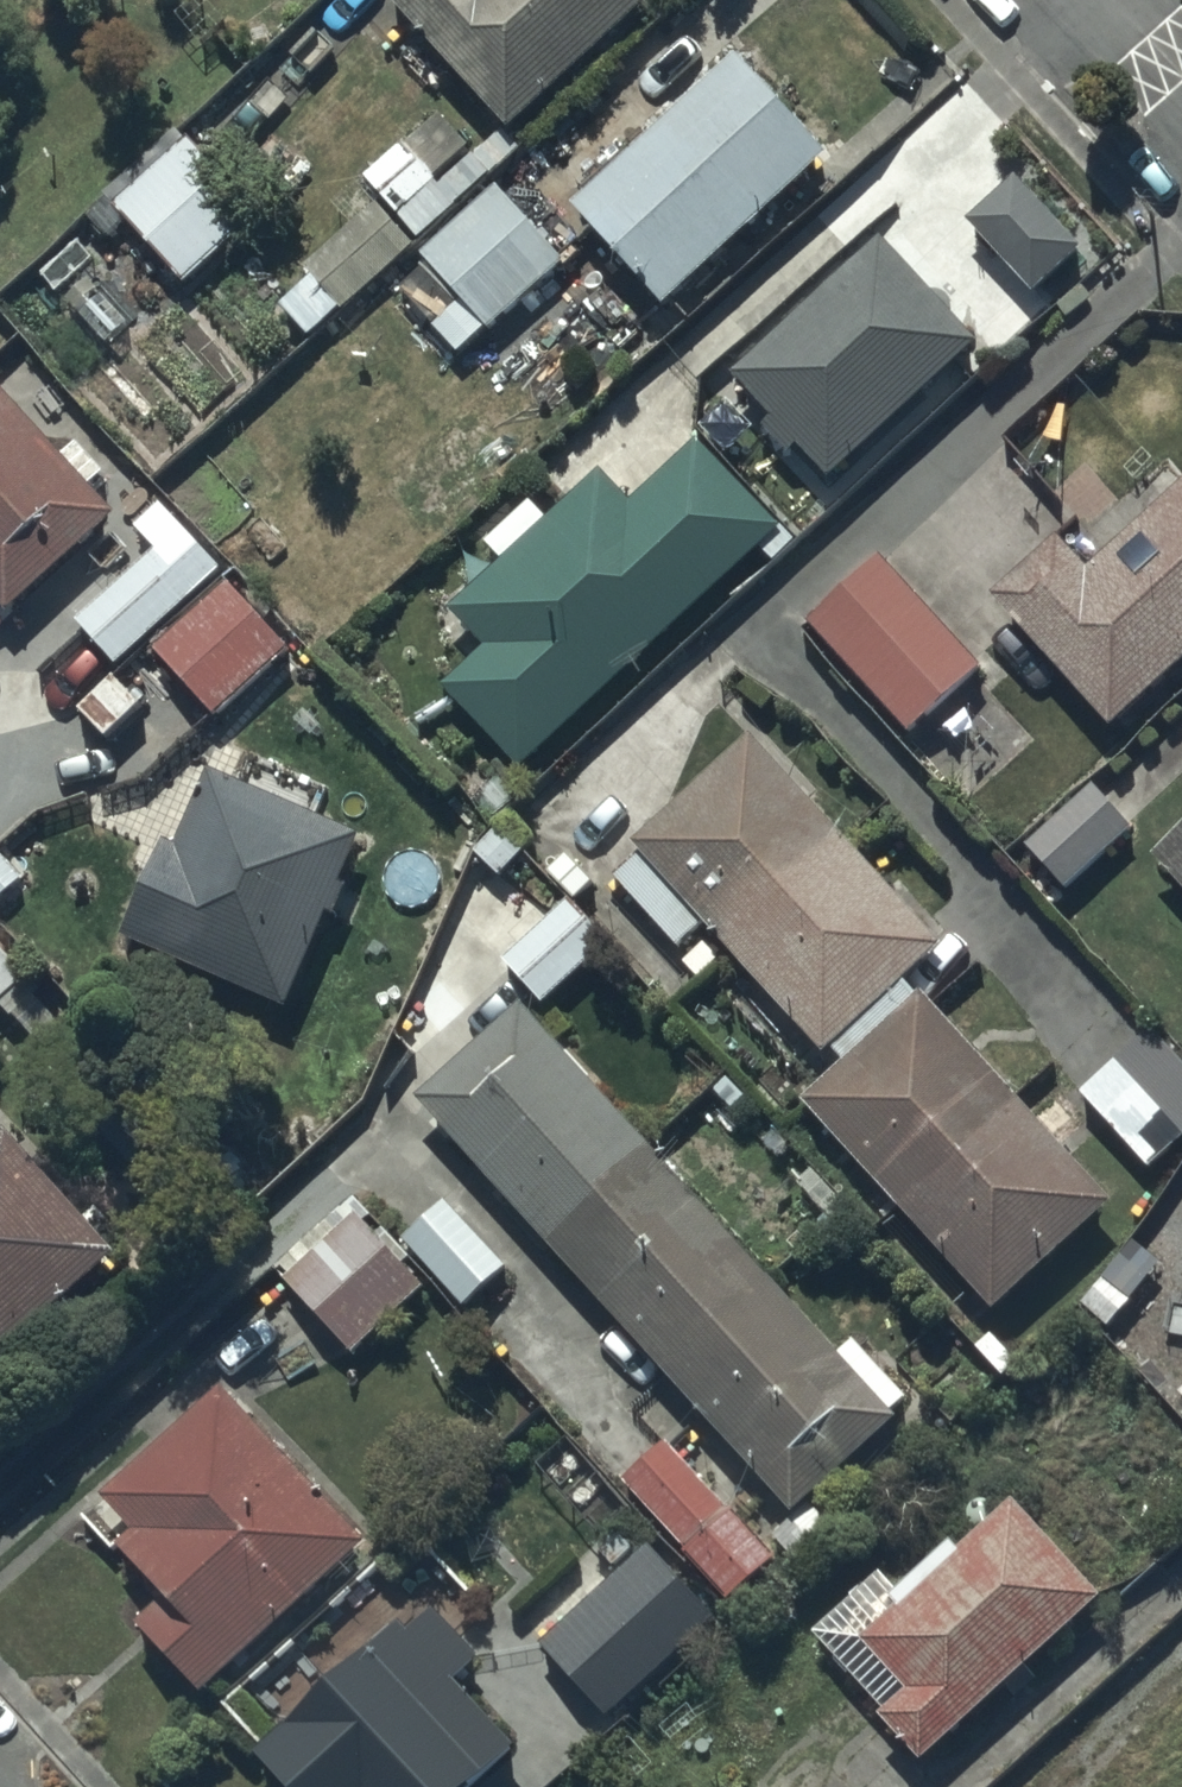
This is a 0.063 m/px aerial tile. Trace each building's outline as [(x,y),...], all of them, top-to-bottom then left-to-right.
[(383,10),(511,149),(649,22),(629,0),(394,0),(383,10)] [(741,75),(574,223),(663,324),(830,175),(741,75)] [(403,158),(367,190),(420,251),(498,183),(441,117),(399,154),(403,158)] [(188,153),(113,216),(184,297),(258,232),(188,153)] [(1084,266),(1016,192),(970,235),(1038,309),(1084,266)] [(496,198),(421,267),(490,342),(566,273),(496,198)] [(416,254),(377,214),(305,282),(314,291),(285,320),(315,351),(416,254)] [(888,256),(734,393),(774,438),(766,445),(790,472),(801,463),(832,498),(983,363),(888,256)] [(9,632),(120,532),(0,400),(0,622),(9,632)] [(632,517),(604,486),(552,533),(534,513),(488,556),(504,574),(450,623),(486,663),(443,702),(521,788),(782,541),(702,453),(632,517)] [(1059,554),(992,617),(1113,748),(1181,683),(1181,500),(1089,587),(1059,554)] [(158,562),(78,636),(119,681),(228,580),(164,511),(135,538),(158,562)] [(888,569),(810,639),(908,752),(987,683),(888,569)] [(230,595),(156,660),(217,730),(291,666),(230,595)] [(847,1078),(920,1013),(904,996),(944,960),(752,754),(636,862),(642,868),(616,892),(679,959),(701,939),(824,1070),(832,1063),(847,1078)] [(178,865),(167,860),(127,955),(288,1023),(327,930),(336,934),(368,859),(210,791),(178,865)] [(1156,874),(1181,903),(1181,851),(1156,874)] [(609,958),(571,912),(501,971),(544,1018),(609,958)] [(2,1017),(13,1031),(38,1009),(0,964),(0,1018),(2,1017)] [(920,1013),(847,1078),(804,1119),(998,1327),(1113,1220),(920,1013)] [(901,1437),(525,1023),(422,1115),(796,1531),(901,1437)] [(1157,1043),(1083,1112),(1150,1184),(1181,1154),(1181,1070),(1157,1043)] [(6,1148),(0,1153),(0,1387),(122,1274),(6,1148)] [(446,1216),(404,1255),(467,1323),(509,1284),(446,1216)] [(328,1230),(275,1279),(353,1364),(422,1300),(361,1233),(344,1248),(328,1230)] [(226,1405),(105,1512),(137,1547),(116,1565),(166,1621),(142,1642),(201,1709),(366,1563),(226,1405)] [(775,1580),(669,1451),(624,1487),(730,1617),(775,1580)] [(1104,1616),(1018,1517),(907,1614),(883,1587),(815,1646),(888,1730),(880,1737),(917,1779),(1104,1616)] [(650,1559),(539,1658),(608,1734),(718,1635),(650,1559)] [(255,1767),(273,1786),(501,1786),(523,1766),(456,1695),(481,1672),(433,1621),(412,1641),(402,1630),(255,1767)]
